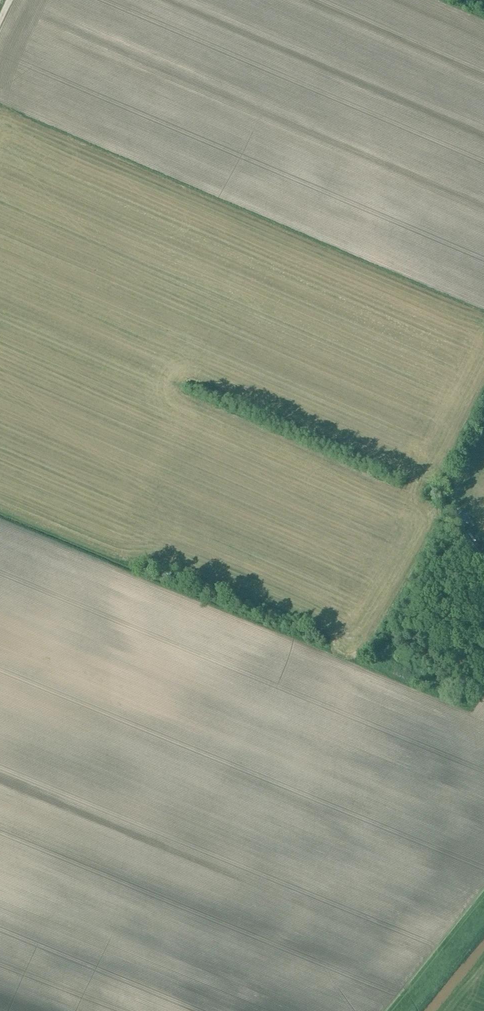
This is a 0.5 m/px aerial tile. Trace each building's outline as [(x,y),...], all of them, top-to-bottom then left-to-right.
[(332,649),(340,644),(335,635),(327,640),(332,649)]
